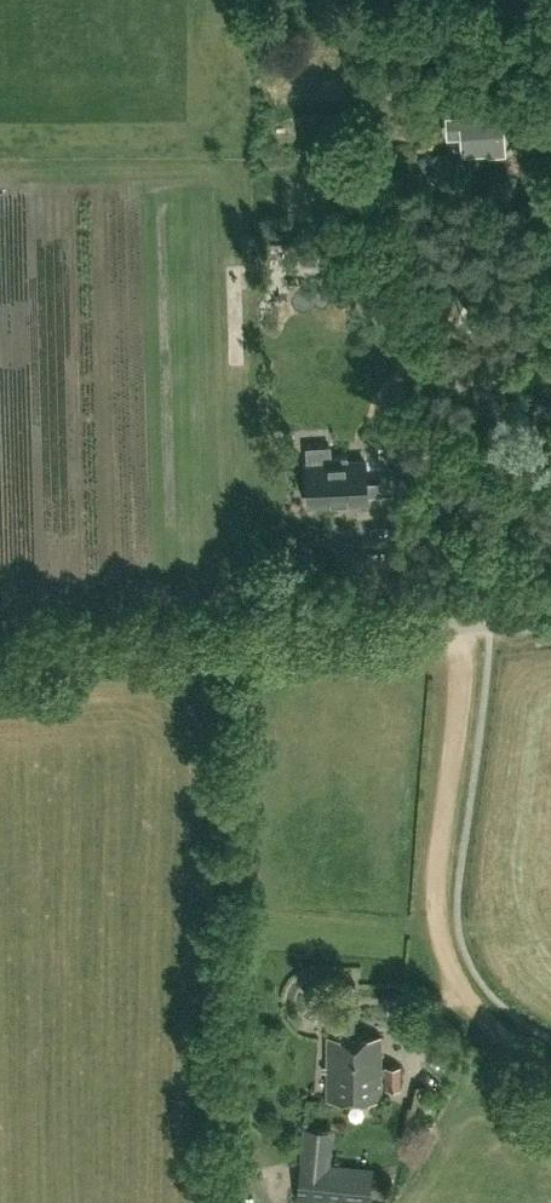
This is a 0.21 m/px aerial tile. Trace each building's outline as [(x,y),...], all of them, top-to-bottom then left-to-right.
[(500,113),(448,116),(449,132),(461,131),(463,150),(489,148),(489,150),(503,149),(500,113)] [(470,334),(478,312),(465,307),(457,329),(470,334)] [(306,464),(308,503),(367,499),(367,495),(364,495),(363,490),(366,490),(365,461),(347,462),(347,456),(329,457),(329,463),(306,464)] [(381,1036),(327,1035),(327,1098),(380,1099),(381,1074),(385,1074),(385,1088),(400,1088),(400,1066),(385,1066),(385,1067),(381,1067),(381,1036)] [(329,1146),(330,1121),(320,1121),(319,1146),(329,1146)] [(371,1166),(356,1165),(356,1174),(318,1172),(320,1148),(300,1147),(296,1200),(337,1202),(369,1202),(371,1166)]
